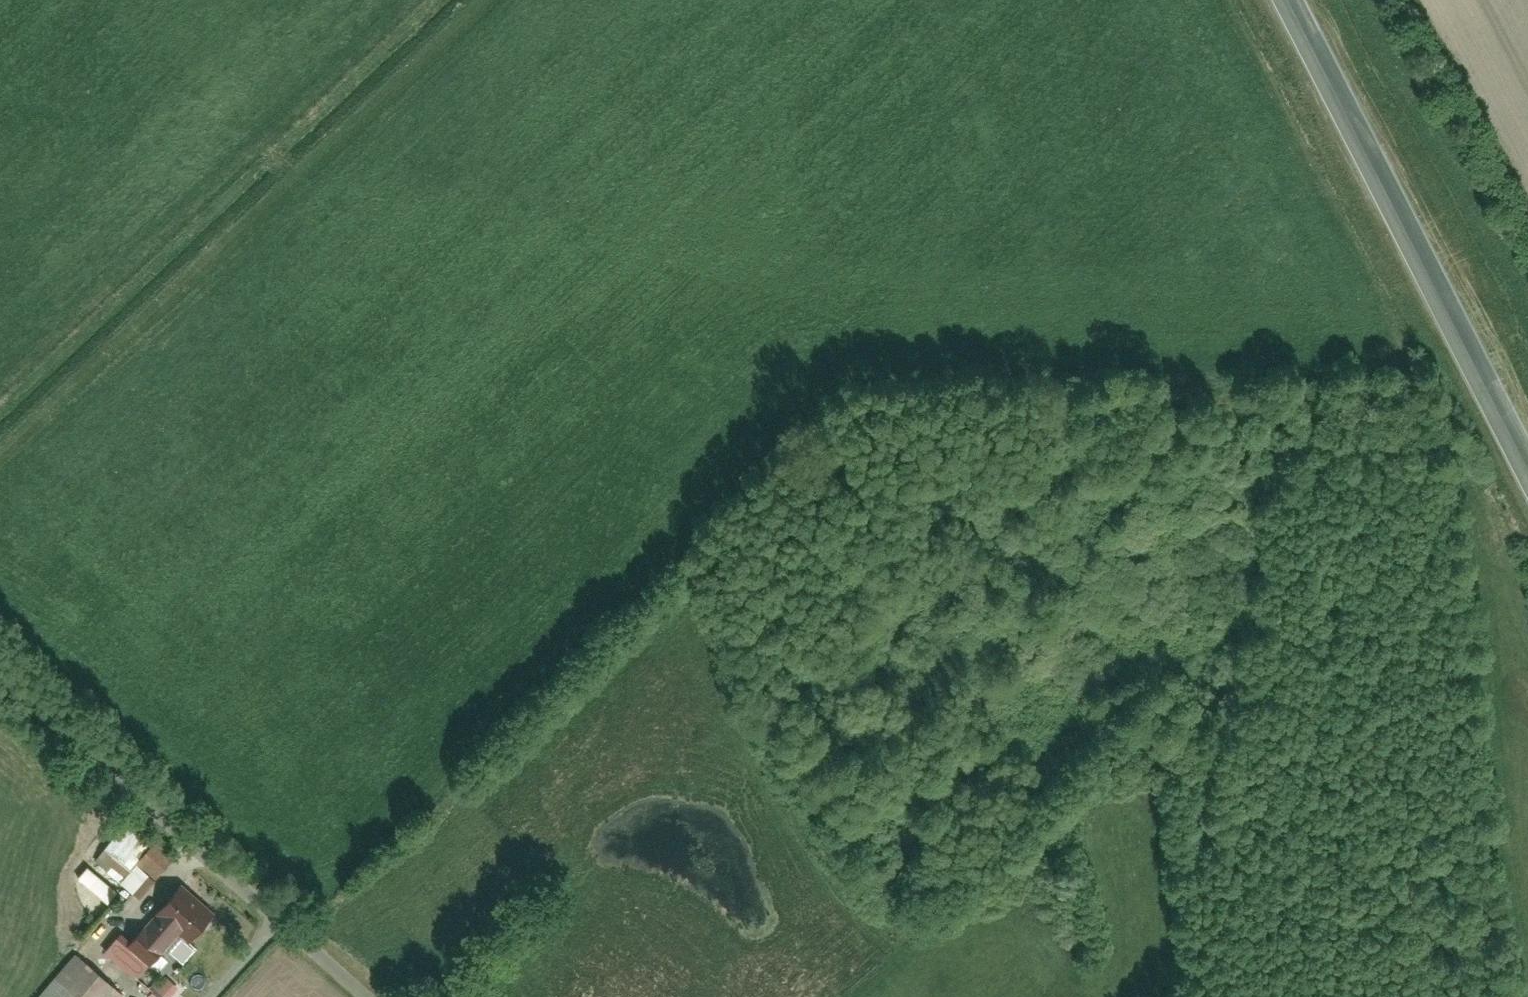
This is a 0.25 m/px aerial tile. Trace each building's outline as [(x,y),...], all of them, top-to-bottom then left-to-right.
[(159,851),(146,868),(162,880),(175,864),(159,851)] [(119,963),(139,982),(184,936),(197,948),(220,925),(186,892),(163,916),(170,923),(149,945),(142,939),(119,963)] [(42,996),(123,996),(77,957),(42,996)]
